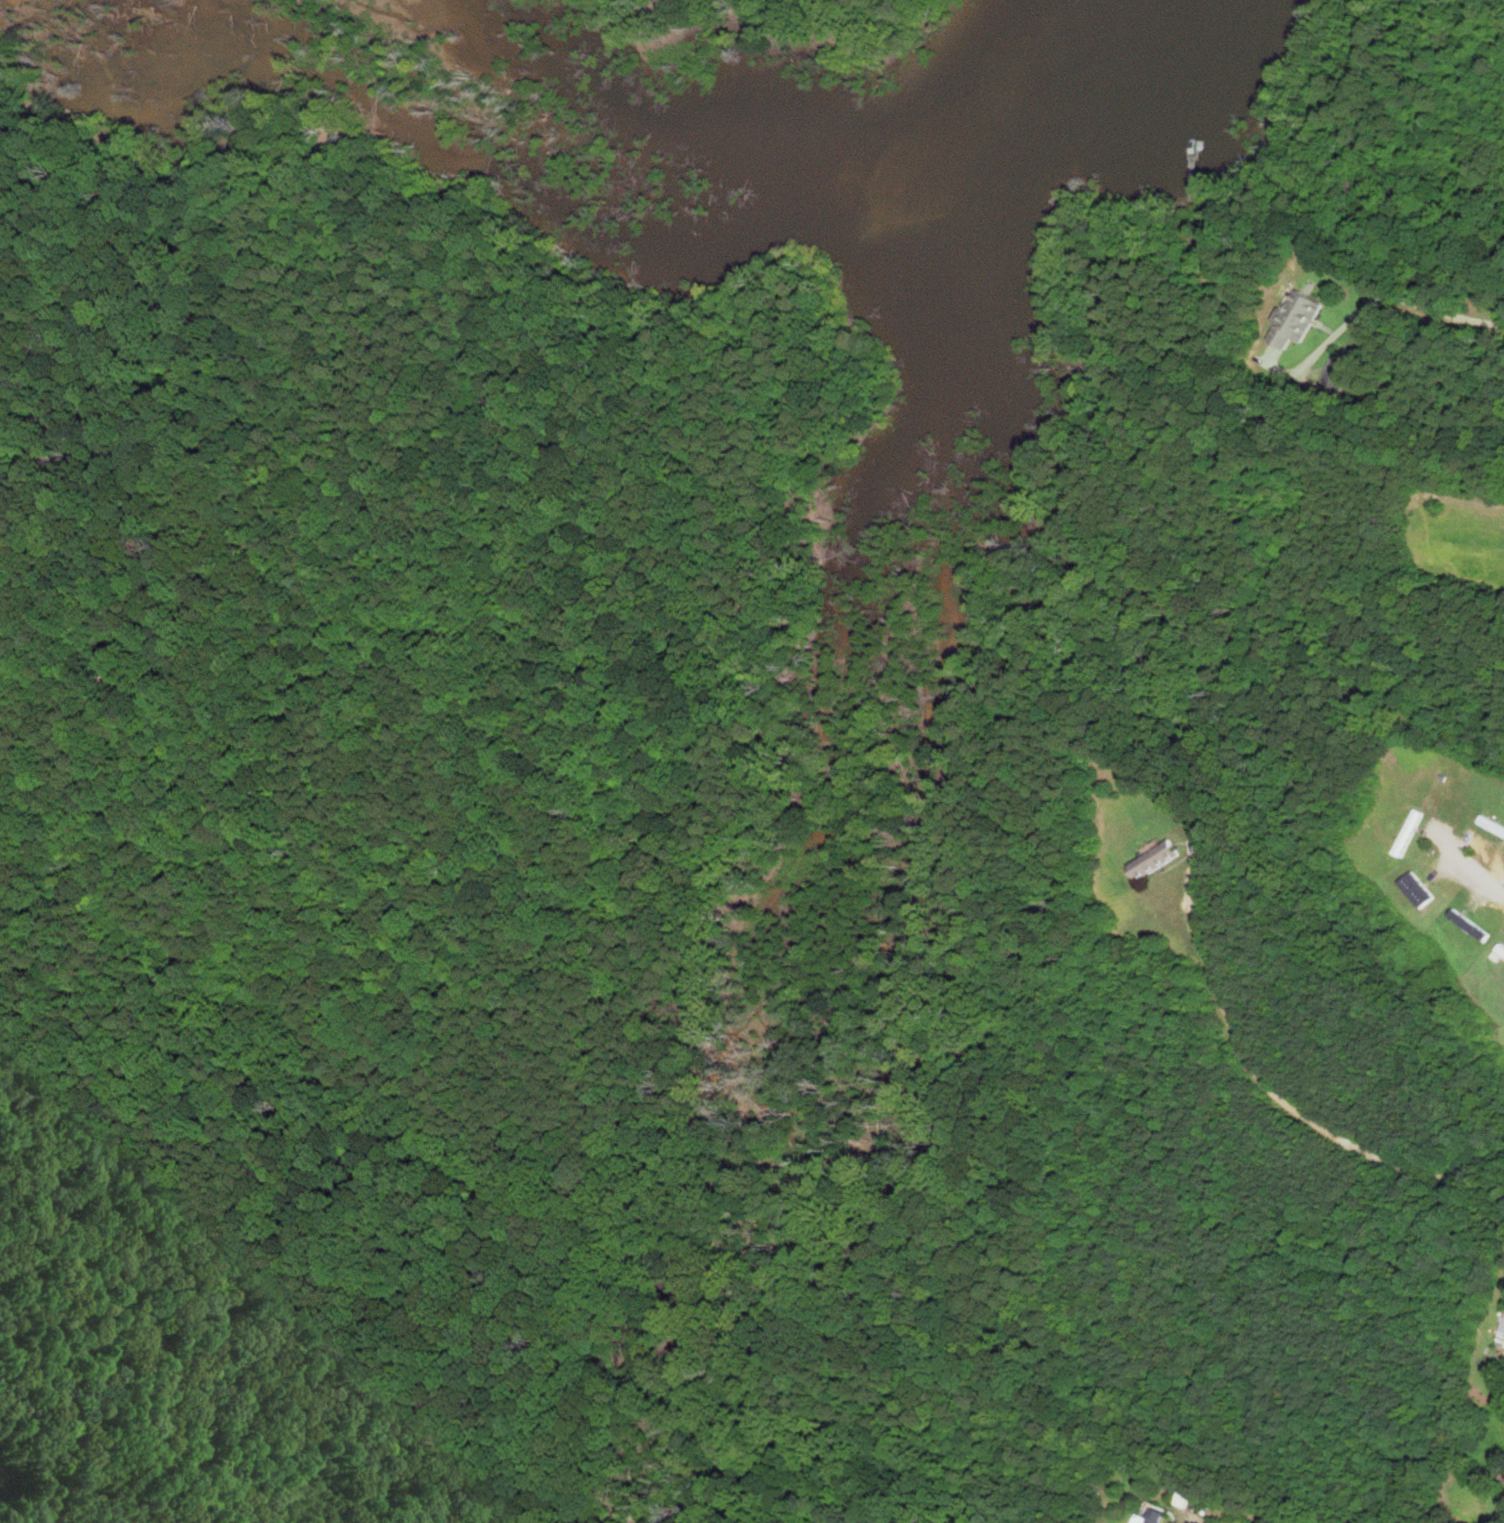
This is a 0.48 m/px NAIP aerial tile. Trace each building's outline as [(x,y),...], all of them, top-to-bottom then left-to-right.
[(1329,301),(1303,288),(1294,308),(1285,304),(1277,321),(1282,324),(1274,340),(1292,349),(1297,339),(1308,345),(1329,301)] [(1396,853),(1405,857),(1428,813),(1419,809),(1396,853)] [(1186,855),(1176,838),(1130,865),(1140,881),(1186,855)] [(1401,883),(1425,908),(1438,897),(1413,871),(1401,883)] [(1444,915),(1487,941),(1493,933),(1450,906),(1444,915)] [(1169,1513),(1154,1506),(1149,1517),(1140,1513),(1136,1522),(1165,1522),(1169,1513)]
